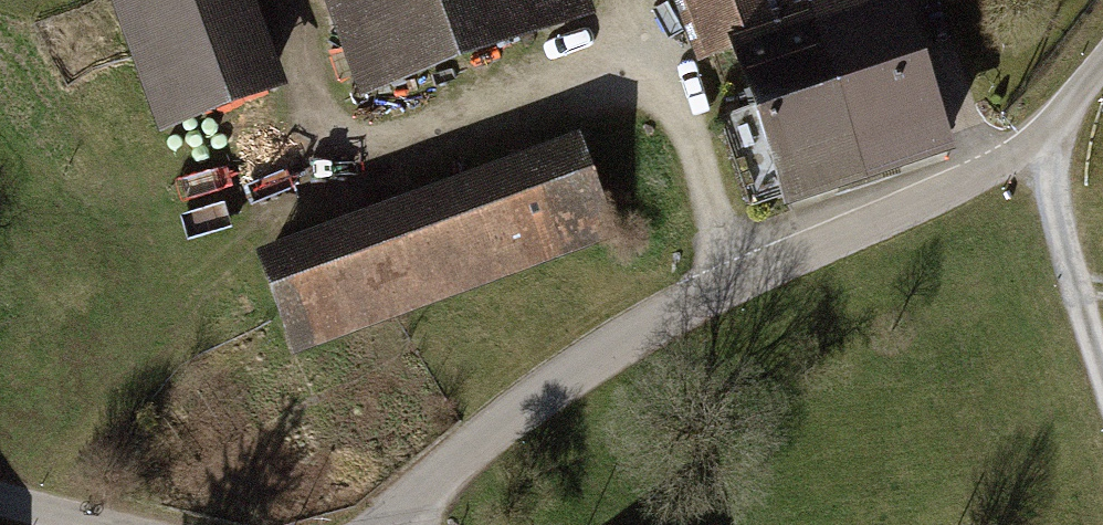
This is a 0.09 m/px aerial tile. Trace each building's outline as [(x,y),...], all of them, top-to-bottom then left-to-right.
[(153,141),(288,99),(258,0),(109,0),(153,141)] [(354,119),(592,30),(581,0),(309,0),(354,119)] [(725,80),(796,31),(829,8),(844,0),(670,0),(697,88),(725,80)] [(854,212),(945,182),(887,0),(879,0),(796,31),(854,212)] [(776,240),(854,212),(796,31),(725,80),(776,240)] [(567,155),(250,264),(285,365),(602,256),(567,155)]
